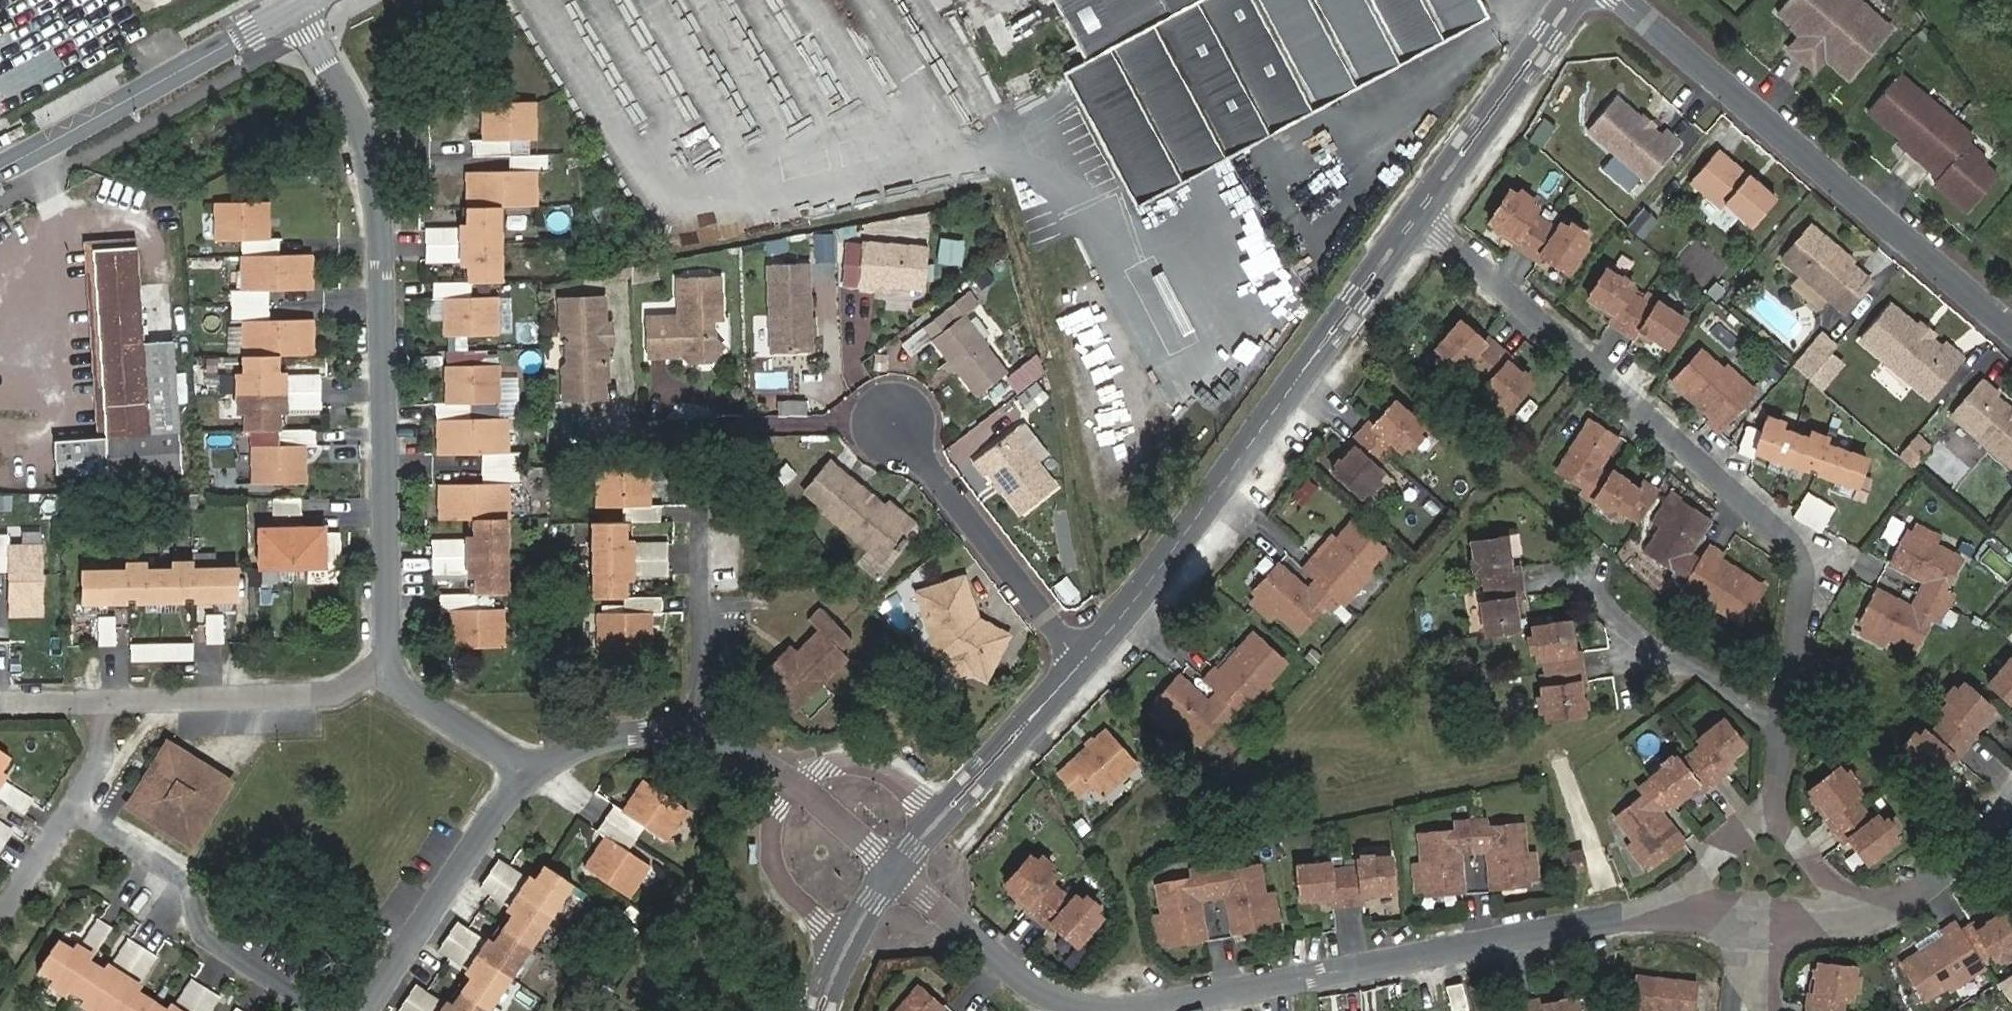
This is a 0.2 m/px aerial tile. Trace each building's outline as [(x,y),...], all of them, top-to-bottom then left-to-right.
[(929,10),(948,0),(924,0),(929,10)] [(1078,45),(1061,55),(1070,70),(1063,73),(1136,206),(1486,17),(1476,0),(1054,0),(1078,45)] [(1857,86),(1900,37),(1858,0),(1803,0),(1787,19),(1810,39),(1796,55),(1822,78),(1836,62),(1843,67),(1840,71),(1857,86)] [(1974,134),(1904,76),(1870,115),(1941,174),(1934,182),(1965,208),(1994,173),(1981,163),(1986,159),(1967,143),(1974,134)] [(490,127),(485,127),(484,142),(473,142),(473,157),(511,157),(511,142),(534,142),(534,103),(484,104),(484,120),(490,120),(490,127)] [(1648,126),(1622,104),(1594,137),(1651,186),(1684,148),(1671,138),(1667,142),(1657,134),(1652,134),(1648,131),(1648,126)] [(1534,118),(1529,139),(1544,142),(1548,121),(1534,118)] [(1723,154),(1695,187),(1749,234),(1778,200),(1723,154)] [(547,156),(511,157),(511,172),(503,173),(502,179),(493,179),(493,173),(468,174),(468,207),(469,224),(461,225),(461,228),(425,229),(425,260),(461,259),(462,262),(469,262),(469,281),(499,281),(499,206),(537,206),(537,171),(547,171),(547,156)] [(1520,188),(1516,193),(1530,203),(1533,197),(1520,188)] [(1530,203),(1516,193),(1510,190),(1490,219),(1516,237),(1513,242),(1538,258),(1541,253),(1566,270),(1586,240),(1561,224),(1557,228),(1544,220),(1534,212),(1537,208),(1530,203)] [(263,216),(267,215),(267,199),(217,200),(217,238),(242,238),(242,254),(242,288),(232,288),(231,302),(231,303),(231,318),(243,318),(243,372),(236,371),(237,410),(244,410),(244,430),(278,429),(277,410),(285,409),(285,406),(321,406),(320,376),(284,376),(284,372),(277,373),(276,353),(283,352),(310,352),(309,318),(286,318),(287,325),(277,325),(277,318),(270,318),(269,302),(269,288),(276,288),(277,282),(285,282),(286,288),(309,287),(308,254),(279,254),(278,237),(267,237),(267,223),(263,223),(263,216)] [(1640,238),(1655,218),(1639,205),(1623,225),(1640,238)] [(469,224),(468,207),(461,207),(461,225),(469,224)] [(1838,245),(1817,226),(1786,262),(1846,317),(1876,284),(1855,265),(1835,257),(1831,253),(1838,245)] [(833,261),(831,233),(813,234),(815,261),(833,261)] [(959,264),(961,238),(936,236),(933,262),(959,264)] [(100,435),(106,435),(91,250),(133,246),(132,238),(84,242),(100,435)] [(1236,286),(1254,276),(1269,301),(1299,284),(1272,238),(1224,265),(1236,286)] [(873,284),(885,283),(920,281),(917,241),(853,244),(856,290),(873,289),(873,284)] [(91,250),(106,435),(147,432),(141,342),(133,246),(91,250)] [(766,270),(772,357),(811,354),(805,268),(766,270)] [(1589,295),(1615,312),(1609,321),(1635,337),(1641,329),(1668,346),(1685,319),(1659,301),(1656,307),(1641,298),(1629,289),(1632,284),(1606,268),(1589,295)] [(647,318),(649,360),(682,358),(687,365),(713,364),(727,347),(705,329),(704,322),(724,321),(722,276),(675,279),(678,316),(647,318)] [(470,298),(469,281),(461,281),(433,282),(433,298),(445,298),(444,311),(450,311),(451,319),(445,319),(445,335),(495,335),(495,297),(470,298)] [(1064,341),(1112,318),(1095,283),(1046,306),(1064,341)] [(594,333),(598,327),(597,301),(555,304),(557,338),(566,347),(567,360),(559,371),(560,401),(598,398),(596,383),(602,381),(600,346),(594,343),(594,333)] [(1896,310),(1866,345),(1934,401),(1967,362),(1951,349),(1948,353),(1935,342),(1928,342),(1923,338),(1923,332),(1896,310)] [(922,330),(975,395),(1004,372),(983,348),(986,345),(962,315),(952,324),(944,313),(922,330)] [(1706,316),(1698,330),(1730,347),(1738,333),(1706,316)] [(1488,393),(1500,403),(1505,408),(1530,381),(1505,360),(1509,355),(1487,335),(1483,340),(1460,319),(1436,347),(1459,367),(1463,363),(1485,382),(1481,386),(1488,393)] [(824,322),(824,396),(840,396),(840,322),(824,322)] [(606,326),(598,327),(594,333),(594,343),(600,346),(600,347),(608,347),(606,326)] [(1824,338),(1795,370),(1808,382),(1836,350),(1824,338)] [(175,340),(141,342),(147,432),(106,435),(100,435),(55,438),(58,480),(183,473),(175,340)] [(1673,382),(1710,415),(1708,419),(1720,430),(1756,389),(1727,364),(1722,369),(1701,350),(1673,382)] [(453,388),(447,388),(447,402),(436,403),(436,419),(438,419),(440,453),(466,453),(466,447),(474,446),(474,453),(482,453),(483,469),(483,484),(475,484),(475,491),(467,491),(467,484),(440,485),(442,521),(470,520),(476,520),(506,519),(509,519),(509,484),(520,483),(520,452),(508,452),(508,417),(474,418),(474,402),(497,401),(496,363),(447,364),(447,381),(453,381),(453,388)] [(517,382),(497,381),(497,401),(517,401),(517,382)] [(2004,400),(1983,381),(1953,416),(2011,469),(2011,412),(2002,403),(2004,400)] [(1036,382),(979,422),(991,438),(1048,398),(1036,382)] [(1496,407),(1500,403),(1488,393),(1483,397),(1496,407)] [(1365,487),(1375,474),(1381,467),(1376,463),(1384,453),(1394,442),(1399,446),(1420,421),(1392,397),(1371,422),(1368,419),(1349,441),(1348,442),(1352,445),(1332,467),(1361,491),(1365,487)] [(776,398),(776,414),(803,415),(803,398),(776,398)] [(1858,482),(1862,471),(1867,454),(1824,441),(1825,434),(1824,434),(1809,429),(1807,435),(1793,431),(1780,428),(1782,420),(1766,415),(1762,428),(1747,424),(1739,447),(1738,451),(1753,455),(1755,450),(1770,454),(1784,459),(1799,463),(1837,476),(1858,482)] [(1588,419),(1584,424),(1612,442),(1615,437),(1588,419)] [(1612,442),(1584,424),(1557,470),(1584,487),(1581,493),(1621,517),(1624,511),(1637,520),(1656,488),(1644,481),(1638,490),(1610,473),(1609,476),(1596,468),(1594,466),(1600,455),(1603,457),(1612,442)] [(1061,482),(1016,427),(978,457),(989,471),(992,468),(1027,510),(1061,482)] [(285,429),(278,429),(278,446),(253,446),(254,484),(304,484),(304,468),(298,469),(298,460),(304,461),(304,445),(315,445),(315,429),(285,429)] [(1911,467),(1927,441),(1910,431),(1894,457),(1911,467)] [(1943,470),(1953,454),(1937,444),(1928,460),(1943,470)] [(1784,459),(1770,454),(1767,465),(1781,470),(1784,459)] [(1594,466),(1596,468),(1603,457),(1600,455),(1594,466)] [(1795,475),(1799,463),(1784,459),(1781,470),(1795,475)] [(897,518),(887,510),(890,506),(832,460),(808,489),(828,506),(826,509),(888,559),(914,526),(900,514),(897,518)] [(644,484),(648,484),(648,468),(599,469),(599,507),(624,506),(624,522),(625,522),(633,522),(660,521),(660,506),(648,506),(648,492),(644,492),(644,484)] [(1872,475),(1862,471),(1858,482),(1854,495),(1865,498),(1872,475)] [(1379,478),(1375,474),(1365,487),(1369,491),(1379,478)] [(1854,495),(1858,482),(1837,476),(1833,488),(1854,495)] [(1820,531),(1834,508),(1807,492),(1793,515),(1820,531)] [(273,499),(273,515),(289,515),(301,515),(300,499),(273,499)] [(1679,499),(1676,504),(1706,524),(1710,518),(1679,499)] [(918,521),(891,500),(888,505),(890,506),(887,510),(897,518),(900,514),(914,526),(918,521)] [(1706,524),(1676,504),(1668,500),(1654,521),(1662,526),(1647,551),(1677,569),(1673,576),(1685,584),(1681,591),(1715,611),(1718,606),(1742,621),(1745,615),(1754,620),(1765,602),(1756,597),(1764,584),(1722,557),(1724,552),(1710,544),(1700,560),(1689,553),(1706,524)] [(508,555),(506,519),(476,520),(477,538),(470,539),(471,541),(433,541),(434,574),(470,573),(471,576),(477,576),(479,594),(480,594),(508,593),(508,555)] [(1282,568),(1257,595),(1251,603),(1270,619),(1276,612),(1298,631),(1322,605),(1327,609),(1337,598),(1342,602),(1367,573),(1363,569),(1381,547),(1349,520),(1316,556),(1312,552),(1301,565),(1316,578),(1305,589),(1282,568)] [(625,522),(624,522),(595,522),(596,597),(626,596),(627,596),(626,578),(634,578),(634,574),(667,573),(666,544),(633,544),(633,541),(625,541),(625,522)] [(1883,591),(1866,622),(1861,631),(1884,643),(1888,635),(1914,648),(1931,616),(1938,619),(1953,593),(1945,589),(1962,558),(1937,544),(1941,536),(1918,525),(1914,532),(1897,565),(1927,581),(1914,607),(1883,591)] [(292,570),(308,569),(324,569),(324,561),(340,561),(340,534),(323,534),(323,529),(260,531),(260,571),(275,571),(292,570)] [(1897,565),(1914,532),(1909,530),(1891,562),(1897,565)] [(8,571),(9,580),(16,580),(16,589),(9,589),(9,615),(43,614),(42,545),(8,545),(8,534),(0,534),(0,572),(8,571)] [(1481,571),(1482,585),(1485,599),(1479,600),(1484,632),(1516,627),(1512,597),(1522,595),(1519,580),(1517,566),(1507,567),(1503,535),(1470,540),(1475,572),(1481,571)] [(1251,591),(1257,595),(1282,568),(1276,563),(1251,591)] [(84,574),(84,603),(105,603),(131,602),(147,602),(161,601),(176,600),(217,600),(237,599),(235,570),(190,572),(190,564),(175,564),(175,571),(160,571),(146,571),(145,565),(130,565),(130,573),(84,574)] [(309,581),(308,569),(292,570),(292,581),(309,581)] [(292,581),(292,570),(275,571),(276,582),(292,581)] [(1050,585),(1064,602),(1077,591),(1063,574),(1050,585)] [(984,628),(988,620),(983,617),(968,576),(960,579),(975,623),(984,628)] [(635,596),(634,578),(626,578),(627,596),(635,596)] [(1012,634),(988,620),(984,628),(975,623),(960,579),(923,591),(943,654),(952,657),(955,664),(964,669),(974,667),(990,675),(1012,634)] [(1860,619),(1866,622),(1883,591),(1877,588),(1860,619)] [(480,608),(480,594),(479,594),(471,594),(441,595),(441,611),(456,610),(456,623),(462,624),(462,631),(456,631),(457,646),(506,645),(505,608),(480,608)] [(627,596),(626,596),(626,613),(601,613),(602,651),(652,650),(651,634),(646,633),(646,627),(651,627),(651,612),(661,612),(661,596),(635,596),(627,596)] [(237,612),(237,599),(217,600),(218,613),(237,612)] [(176,614),(176,600),(161,601),(161,614),(176,614)] [(161,614),(161,601),(147,602),(147,615),(161,614)] [(105,603),(84,603),(84,616),(106,615),(105,603)] [(819,631),(795,654),(787,646),(760,672),(795,707),(847,657),(840,649),(850,639),(821,610),(810,621),(819,631)] [(205,620),(205,645),(222,644),(222,619),(205,620)] [(1544,708),(1546,718),(1581,713),(1576,680),(1584,680),(1579,650),(1572,651),(1567,619),(1531,624),(1536,657),(1542,657),(1544,671),(1547,685),(1541,686),(1542,694),(1544,708)] [(98,621),(99,646),(116,645),(115,621),(98,621)] [(1184,680),(1159,708),(1153,714),(1172,732),(1178,724),(1200,743),(1224,716),(1229,721),(1239,709),(1246,714),(1270,686),(1265,682),(1285,661),(1252,631),(1217,670),(1213,667),(1204,678),(1218,690),(1208,701),(1184,680)] [(133,646),(133,662),(162,661),(192,660),(192,645),(162,645),(133,646)] [(2010,657),(1990,681),(2011,699),(2011,660),(2010,657)] [(1821,691),(1826,693),(1841,665),(1836,663),(1821,691)] [(1153,702),(1159,708),(1184,680),(1178,675),(1153,702)] [(1957,690),(1947,702),(1942,708),(1947,712),(1929,734),(1923,729),(1903,752),(1930,777),(1951,753),(1956,758),(1966,747),(1976,735),(1971,730),(1990,708),(1963,684),(1957,690)] [(1941,697),(1947,702),(1957,690),(1952,685),(1941,697)] [(1537,710),(1544,708),(1542,694),(1535,695),(1537,710)] [(1649,855),(1677,833),(1657,806),(1668,798),(1669,800),(1694,781),(1700,790),(1723,771),(1717,763),(1742,743),(1723,718),(1698,737),(1701,742),(1678,760),(1674,756),(1650,774),(1638,783),(1643,790),(1615,812),(1633,837),(1627,842),(1642,861),(1649,855)] [(1068,761),(1055,772),(1076,794),(1088,784),(1099,795),(1134,761),(1104,731),(1071,762),(1068,761)] [(152,788),(145,783),(130,806),(189,843),(226,785),(168,747),(153,771),(160,775),(152,788)] [(6,763),(0,773),(0,782),(2,783),(13,767),(6,763)] [(1851,785),(1840,773),(1836,767),(1807,790),(1828,814),(1823,818),(1833,829),(1842,841),(1847,837),(1866,861),(1894,838),(1874,814),(1870,817),(1852,796),(1857,792),(1851,785)] [(1845,769),(1840,773),(1851,785),(1855,781),(1845,769)] [(153,771),(145,783),(152,788),(160,775),(153,771)] [(637,802),(632,798),(623,811),(614,804),(595,831),(606,837),(599,847),(603,851),(598,858),(594,855),(585,868),(627,896),(648,864),(628,852),(637,838),(646,825),(665,838),(686,807),(645,779),(636,793),(641,796),(637,802)] [(23,817),(31,805),(1,786),(2,783),(0,782),(0,803),(23,817)] [(636,793),(632,798),(637,802),(641,796),(636,793)] [(1492,879),(1529,876),(1537,875),(1535,850),(1527,851),(1524,820),(1488,824),(1487,817),(1471,819),(1456,820),(1457,827),(1419,831),(1423,862),(1415,862),(1417,886),(1426,886),(1462,881),(1459,849),(1488,846),(1492,879)] [(11,836),(0,829),(0,852),(11,836)] [(1681,838),(1677,833),(1649,855),(1652,860),(1681,838)] [(603,851),(599,847),(594,855),(598,858),(603,851)] [(1579,848),(1562,852),(1566,871),(1583,868),(1579,848)] [(1298,864),(1301,895),(1332,892),(1333,903),(1363,900),(1362,889),(1393,886),(1390,853),(1358,857),(1359,864),(1344,865),(1330,866),(1329,860),(1298,864)] [(1036,855),(1031,861),(1045,872),(1049,866),(1036,855)] [(1045,872),(1031,861),(1027,856),(1004,884),(1028,904),(1024,909),(1034,918),(1047,928),(1051,923),(1074,943),(1097,915),(1073,895),(1069,900),(1057,890),(1047,882),(1051,877),(1045,872)] [(498,861),(490,874),(480,888),(490,894),(511,909),(510,912),(516,916),(506,931),(496,947),(489,942),(487,945),(456,924),(448,937),(438,951),(448,957),(469,972),(467,974),(474,979),(464,995),(453,1010),(447,1006),(445,1008),(414,987),(398,1010),(489,1010),(574,884),(548,867),(537,885),(530,880),(529,882),(498,861)] [(542,863),(530,880),(537,885),(548,867),(542,863)] [(1233,925),(1269,918),(1277,916),(1273,892),(1265,893),(1259,864),(1224,871),(1222,863),(1193,869),(1194,876),(1158,883),(1164,913),(1155,915),(1159,938),(1168,936),(1203,930),(1197,899),(1227,894),(1233,925)] [(1529,882),(1529,876),(1492,879),(1493,886),(1529,882)] [(1462,881),(1426,886),(1426,894),(1463,889),(1462,881)] [(516,916),(510,912),(499,927),(506,931),(516,916)] [(1901,962),(1925,1000),(1949,985),(1952,989),(1984,968),(1980,962),(1993,954),(1996,957),(2011,948),(2011,923),(2006,913),(1978,930),(1973,922),(1960,930),(1953,921),(1940,930),(1944,936),(1901,962)] [(1270,923),(1269,918),(1233,925),(1235,930),(1270,923)] [(55,949),(38,974),(54,985),(50,991),(66,1002),(71,995),(86,1004),(81,1010),(153,1010),(148,1008),(134,999),(138,992),(136,991),(155,960),(142,951),(129,943),(109,973),(107,972),(102,978),(87,969),(92,962),(111,933),(97,923),(79,954),(76,952),(71,958),(55,949)] [(499,927),(489,942),(496,947),(506,931),(499,927)] [(1203,930),(1168,936),(1169,943),(1204,936),(1203,930)] [(60,942),(55,949),(71,958),(76,952),(60,942)] [(107,972),(92,962),(87,969),(102,978),(107,972)] [(1853,974),(1853,967),(1816,963),(1814,994),(1806,993),(1804,1010),(1842,1010),(1843,998),(1850,998),(1851,990),(1853,974)] [(1998,981),(2011,998),(2011,972),(1998,981)] [(474,979),(467,974),(457,990),(464,995),(474,979)] [(1689,983),(1635,976),(1632,1008),(1625,1007),(1625,1010),(1655,1010),(1655,1006),(1667,1007),(1667,1010),(1685,1010),(1689,983)] [(1447,984),(1450,1000),(1453,1010),(1469,1007),(1462,980),(1447,984)] [(218,1000),(192,983),(173,1010),(211,1010),(218,1000)] [(1689,983),(1685,1010),(1692,1010),(1694,983),(1689,983)] [(913,991),(938,1010),(942,1006),(917,986),(913,991)] [(457,990),(447,1006),(453,1010),(464,995),(457,990)] [(913,991),(897,1010),(938,1010),(913,991)] [(152,1002),(138,992),(134,999),(148,1008),(152,1002)] [(1573,994),(1545,1001),(1543,995),(1542,995),(1514,1002),(1516,1008),(1503,1010),(1577,1010),(1573,994)] [(148,1008),(153,1010),(167,1010),(152,1002),(148,1008)]
